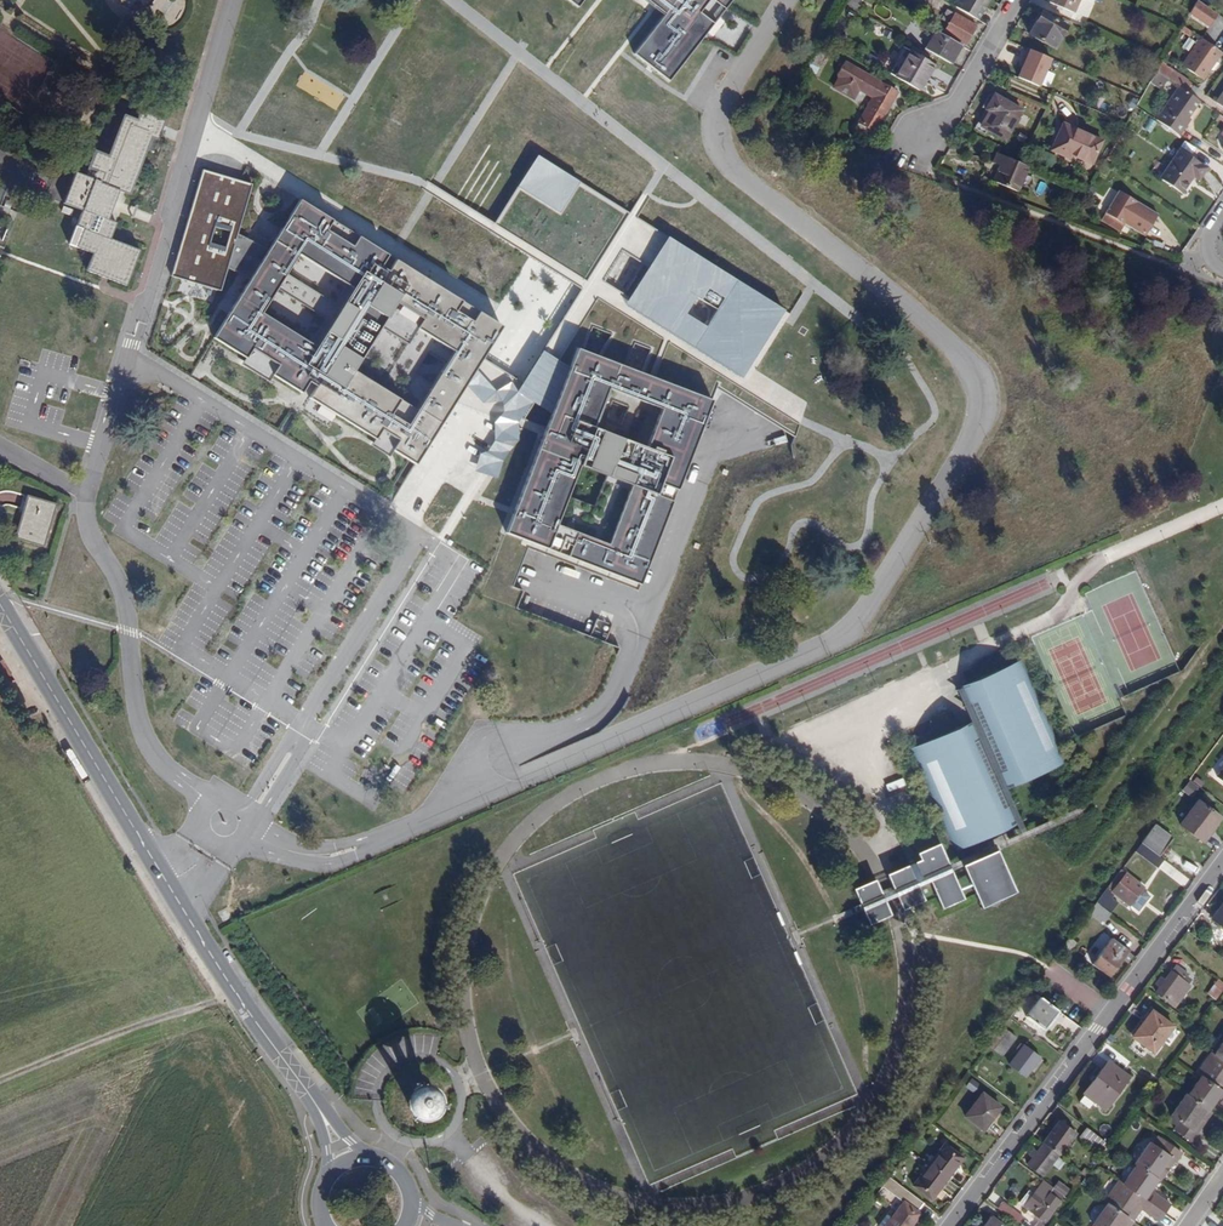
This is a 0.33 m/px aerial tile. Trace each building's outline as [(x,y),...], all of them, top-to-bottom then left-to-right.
[(580,8),(586,0),(569,0),(580,8)] [(666,16),(637,56),(671,79),(732,0),(646,0),(666,16)] [(979,0),(959,0),(956,6),(977,18),(985,5),(978,1),(979,0)] [(1073,14),(1079,0),(1050,0),(1061,5),(1060,9),(1073,14)] [(1217,15),(1196,1),(1189,14),(1208,27),(1217,15)] [(943,18),(949,21),(943,31),(966,43),(976,26),(953,13),(952,15),(947,11),(943,18)] [(1052,48),(1066,25),(1041,11),(1028,33),(1052,48)] [(937,31),(926,50),(950,63),(961,44),(937,31)] [(1182,64),(1202,79),(1221,52),(1200,38),(1182,64)] [(1020,78),(1044,88),(1056,58),(1031,48),(1020,78)] [(933,63),(910,50),(895,77),(917,90),(933,63)] [(896,91),(856,69),(843,61),(836,73),(838,76),(833,86),(853,97),(858,87),(872,95),(855,127),(862,131),(865,126),(873,130),(874,131),(896,91)] [(1178,87),(1184,91),(1190,83),(1160,63),(1155,71),(1178,87)] [(1184,91),(1178,87),(1156,119),(1179,135),(1187,124),(1185,123),(1199,102),(1184,91)] [(1005,139),(1022,109),(994,94),(985,109),(988,111),(980,126),(1005,139)] [(81,212),(70,245),(91,253),(85,270),(125,285),(139,249),(110,237),(115,223),(108,219),(104,218),(114,189),(119,190),(130,194),(140,169),(146,170),(149,160),(144,157),(151,138),(157,141),(164,121),(141,112),(137,121),(125,116),(108,157),(96,152),(89,168),(102,173),(99,182),(85,177),(74,173),(62,204),(81,212)] [(1091,164),(1101,141),(1063,123),(1051,150),(1069,158),(1071,154),(1091,164)] [(862,131),(870,136),(873,130),(865,126),(862,131)] [(972,141),(997,152),(998,153),(1001,146),(975,134),(972,141)] [(144,157),(149,160),(157,141),(151,138),(144,157)] [(1207,168),(1180,149),(1160,178),(1181,193),(1193,176),(1198,180),(1207,168)] [(998,153),(997,152),(992,162),(1000,165),(993,180),(1017,190),(1027,166),(1025,165),(998,153)] [(540,156),(497,221),(743,378),(787,313),(540,156)] [(89,168),(85,177),(99,182),(102,173),(89,168)] [(392,456),(395,451),(417,465),(505,326),(400,260),(392,271),(383,266),(391,254),(303,201),(272,251),(237,234),(252,185),(204,171),(172,276),(221,291),(228,265),(256,278),(217,337),(247,357),(243,363),(271,381),(275,374),(303,393),(311,381),(319,386),(311,398),(376,439),(373,444),(392,456)] [(104,218),(108,219),(119,190),(114,189),(104,218)] [(1138,201),(1119,190),(1101,220),(1120,231),(1128,217),(1133,209),(1138,201)] [(1128,217),(1134,220),(1138,212),(1133,209),(1128,217)] [(1153,240),(1151,246),(1160,249),(1162,244),(1153,240)] [(219,308),(229,312),(238,294),(228,289),(219,308)] [(639,588),(713,401),(578,349),(508,533),(524,538),(521,544),(639,588)] [(28,495),(16,537),(43,545),(55,503),(28,495)] [(472,646),(477,634),(470,630),(465,643),(472,646)] [(1023,660),(957,689),(971,722),(910,749),(956,851),(1017,824),(1002,791),(1069,761),(1023,660)] [(1196,776),(1185,792),(1192,797),(1203,781),(1196,776)] [(1198,800),(1179,824),(1202,842),(1220,818),(1198,800)] [(1140,842),(1158,856),(1172,838),(1154,824),(1140,842)] [(1174,868),(1158,856),(1140,842),(1135,849),(1169,874),(1174,868)] [(913,862),(920,876),(948,864),(939,843),(916,853),(919,859),(913,862)] [(867,908),(884,900),(891,897),(896,895),(918,885),(929,880),(951,870),(962,865),(990,853),(987,847),(948,864),(920,876),(915,878),(893,888),(889,890),(881,893),(863,901),(867,908)] [(997,849),(990,853),(962,865),(981,908),(1016,892),(997,849)] [(1189,872),(1194,865),(1178,853),(1173,860),(1189,872)] [(886,874),(893,888),(915,878),(909,864),(886,874)] [(1120,869),(1106,888),(1114,894),(1129,905),(1143,887),(1120,869)] [(964,899),(951,870),(929,880),(942,909),(964,899)] [(859,903),(863,901),(881,893),(875,879),(853,888),(859,903)] [(925,900),(918,885),(896,895),(903,910),(925,900)] [(1102,893),(1110,899),(1114,894),(1106,888),(1102,893)] [(1102,893),(1095,902),(1108,912),(1116,903),(1110,899),(1102,893)] [(891,915),(884,900),(867,908),(862,910),(870,925),(891,915)] [(1108,912),(1095,902),(1088,912),(1102,923),(1110,913),(1108,912)] [(1211,918),(1222,927),(1222,902),(1211,918)] [(1063,945),(1070,951),(1076,942),(1069,937),(1063,945)] [(1112,938),(1093,964),(1109,976),(1128,951),(1112,938)] [(1159,986),(1156,992),(1175,1006),(1184,993),(1183,992),(1176,987),(1180,982),(1181,981),(1170,972),(1164,981),(1160,978),(1156,984),(1159,986)] [(1209,988),(1218,994),(1222,987),(1222,983),(1217,978),(1209,988)] [(1186,987),(1180,982),(1176,987),(1183,992),(1186,987)] [(1215,997),(1218,994),(1209,988),(1207,991),(1215,997)] [(1029,1009),(1039,996),(1030,989),(1010,1016),(1016,1020),(1026,1006),(1029,1009)] [(1039,996),(1029,1009),(1024,1015),(1043,1029),(1057,1010),(1039,996)] [(1151,1010),(1145,1018),(1149,1020),(1145,1025),(1141,1023),(1131,1036),(1152,1052),(1172,1025),(1151,1010)] [(1059,1028),(1053,1036),(1061,1042),(1067,1033),(1059,1028)] [(1004,1029),(991,1046),(1002,1054),(1014,1037),(1004,1029)] [(1024,1045),(1009,1063),(1025,1076),(1040,1057),(1024,1045)] [(1217,1055),(1213,1053),(1198,1073),(1203,1077),(1219,1089),(1222,1092),(1222,1060),(1217,1055)] [(1108,1061),(1083,1093),(1104,1109),(1129,1077),(1108,1061)] [(1220,1096),(1217,1093),(1219,1089),(1203,1077),(1190,1095),(1210,1110),(1220,1096)] [(982,1092),(964,1116),(982,1130),(1001,1106),(982,1092)] [(1197,1133),(1213,1112),(1210,1110),(1190,1095),(1189,1094),(1173,1115),(1182,1122),(1176,1130),(1193,1142),(1198,1135),(1197,1133)] [(1058,1120),(1041,1142),(1059,1156),(1075,1134),(1058,1120)] [(1103,1151),(1109,1142),(1089,1127),(1083,1136),(1103,1151)] [(1151,1141),(1136,1162),(1138,1163),(1158,1178),(1160,1180),(1175,1159),(1176,1160),(1182,1153),(1165,1140),(1159,1147),(1151,1141)] [(944,1143),(913,1185),(932,1199),(963,1157),(944,1143)] [(1032,1158),(1028,1164),(1043,1175),(1056,1157),(1041,1146),(1037,1151),(1032,1158)] [(1028,1154),(1032,1158),(1037,1151),(1033,1148),(1028,1154)] [(1158,1178),(1138,1163),(1124,1182),(1141,1194),(1144,1190),(1148,1193),(1158,1178)] [(885,1225),(911,1225),(921,1213),(918,1210),(923,1202),(889,1176),(882,1185),(903,1201),(892,1218),(885,1225)] [(1119,1178),(1104,1199),(1107,1201),(1132,1219),(1138,1210),(1136,1208),(1139,1205),(1148,1211),(1147,1213),(1158,1220),(1164,1212),(1149,1201),(1141,1194),(1124,1182),(1119,1178)] [(1059,1179),(1054,1186),(1063,1193),(1068,1186),(1059,1179)] [(1042,1180),(1032,1193),(1026,1201),(1022,1206),(1029,1211),(1042,1221),(1061,1195),(1051,1187),(1042,1180)] [(1169,1205),(1154,1194),(1149,1201),(1164,1212),(1169,1205)] [(1012,1218),(1022,1225),(1030,1225),(1019,1218),(1021,1214),(1009,1205),(1002,1200),(997,1207),(1004,1213),(1012,1218)] [(1132,1219),(1107,1201),(1092,1222),(1098,1225),(1127,1225),(1132,1219)] [(878,1225),(885,1225),(892,1218),(886,1214),(878,1225)] [(989,1215),(980,1225),(1004,1225),(989,1215)]
